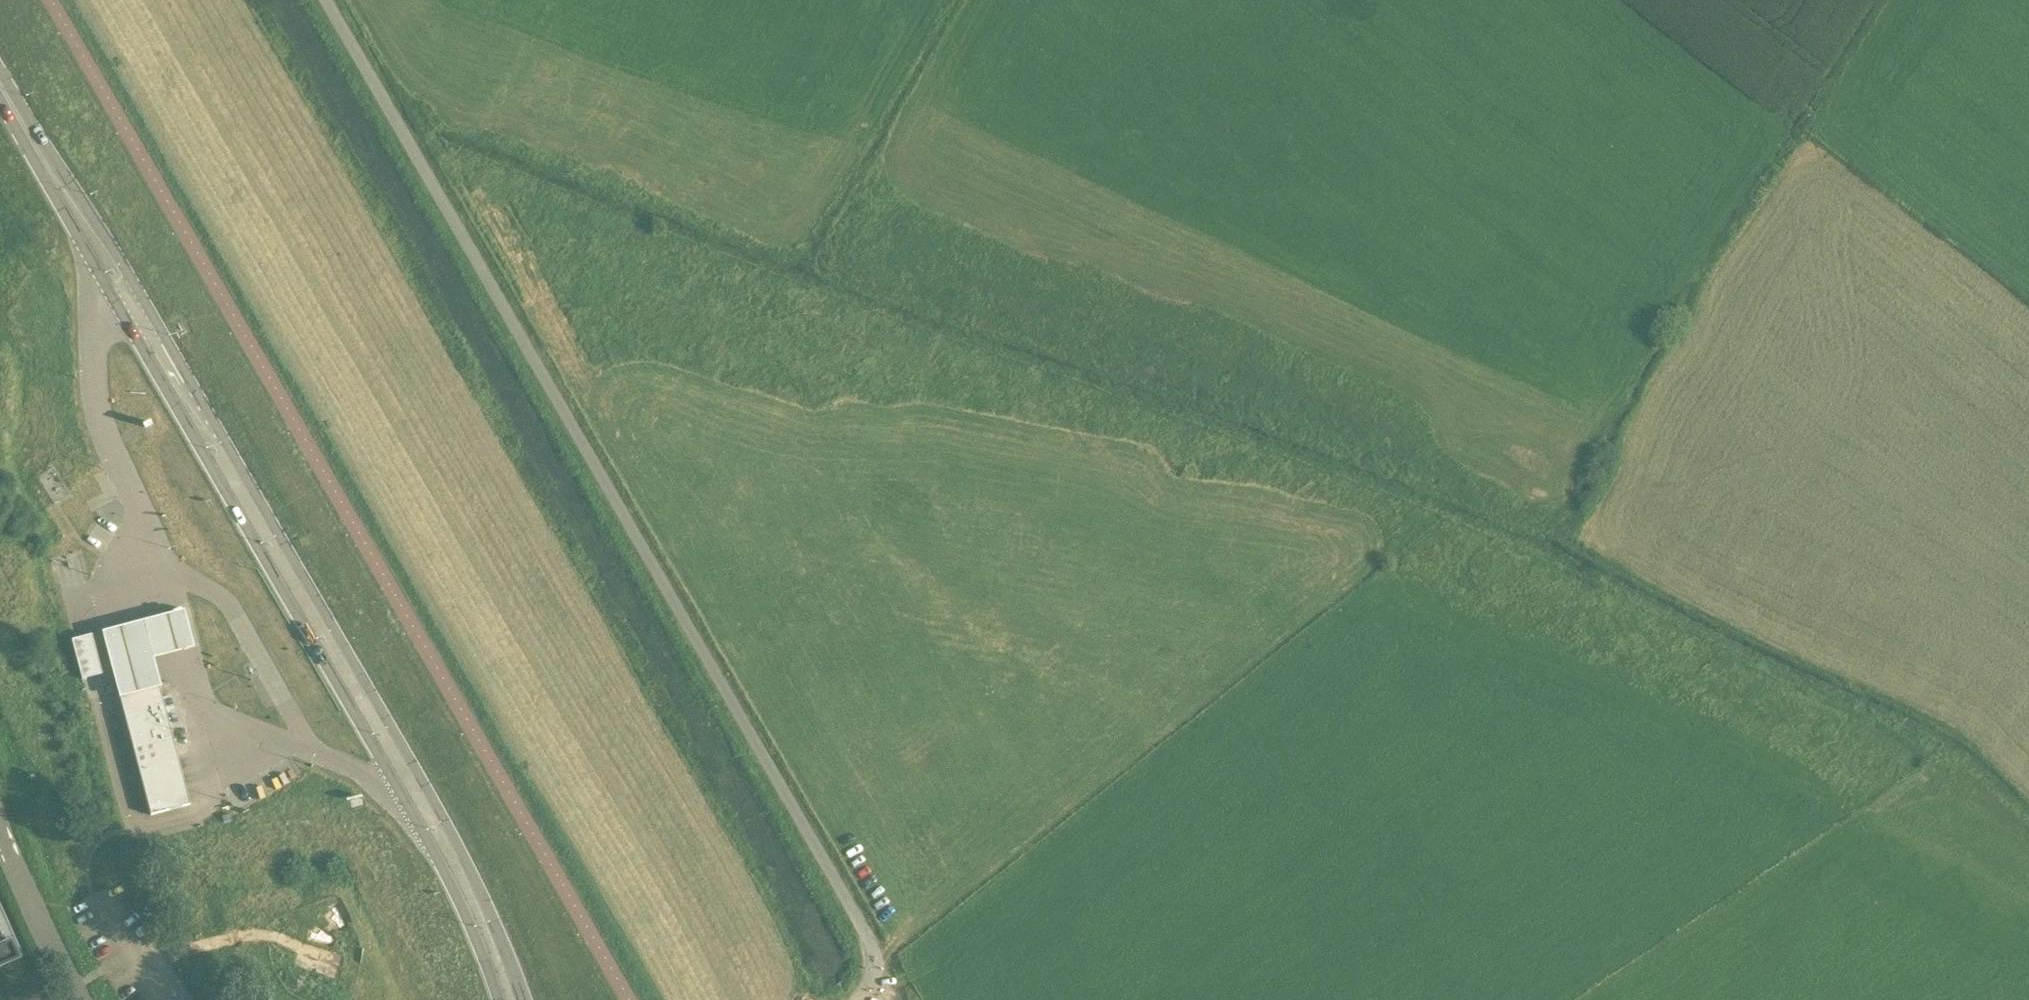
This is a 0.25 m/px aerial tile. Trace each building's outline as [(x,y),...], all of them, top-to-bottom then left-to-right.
[(167,622),(104,639),(118,696),(157,686),(166,684),(162,666),(180,661),(204,654),(193,615),(167,622)] [(81,680),(100,675),(90,635),(70,641),(81,680)] [(188,805),(176,757),(157,686),(118,696),(149,815),(188,805)] [(15,964),(14,961),(20,959),(16,950),(20,950),(0,907),(0,970),(15,964)]
